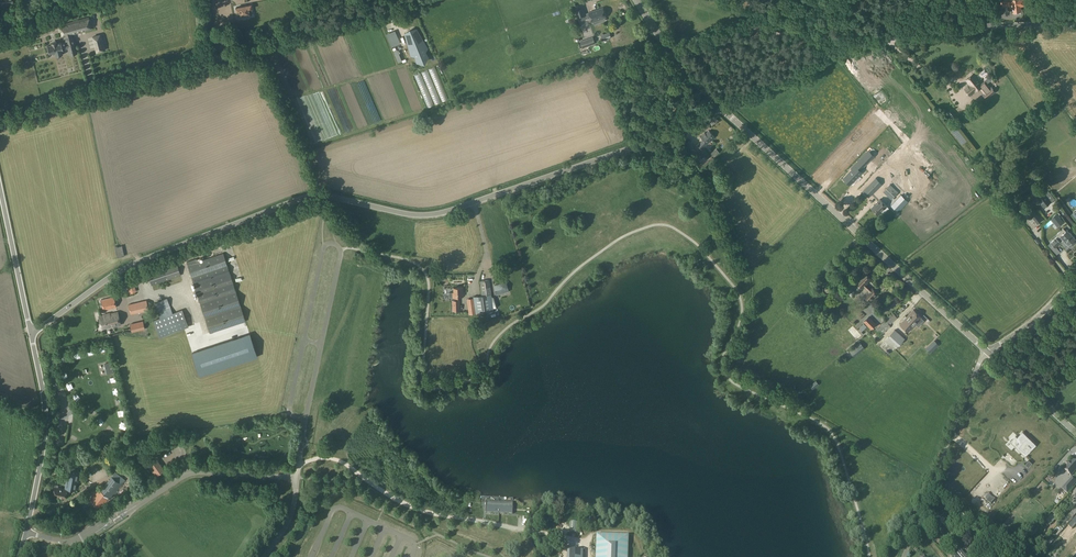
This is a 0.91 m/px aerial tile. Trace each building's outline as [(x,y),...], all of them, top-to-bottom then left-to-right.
[(0,3),(0,4),(1,9),(13,7),(12,0),(5,2),(0,3)] [(1002,1),(1002,7),(1012,6),(1013,11),(1014,14),(1021,13),(1021,10),(1020,10),(1020,6),(1025,5),(1024,0),(1007,0),(1002,1)] [(251,4),(236,7),(236,11),(237,16),(238,18),(241,17),(241,15),(249,14),(250,16),(253,15),(253,13),(252,8),(251,4)] [(582,7),(575,9),(578,17),(585,15),(582,7)] [(589,11),(592,21),(599,18),(600,21),(605,19),(604,17),(605,16),(602,7),(589,11)] [(48,47),(47,47),(48,52),(49,52),(49,53),(54,52),(56,56),(63,54),(61,50),(63,50),(62,49),(68,47),(69,51),(76,49),(73,37),(72,38),(71,34),(73,34),(72,32),(84,29),(85,31),(91,29),(88,17),(59,25),(62,37),(65,36),(66,39),(66,42),(61,43),(61,42),(57,43),(56,41),(51,43),(51,44),(47,46),(48,47)] [(409,29),(404,34),(410,56),(414,56),(416,62),(423,63),(429,57),(426,52),(428,48),(416,28),(409,29)] [(395,29),(386,33),(391,47),(401,43),(395,29)] [(593,37),(580,41),(583,48),(595,43),(593,37)] [(402,61),(399,53),(400,53),(399,50),(398,50),(397,49),(393,51),(398,63),(402,61)] [(966,81),(970,85),(965,89),(970,95),(980,87),(984,92),(983,94),(987,99),(995,92),(991,87),(990,87),(986,82),(982,85),(974,75),(966,81)] [(699,143),(696,146),(701,151),(699,154),(702,158),(705,156),(708,159),(711,156),(703,147),(707,144),(715,137),(709,130),(701,137),(704,140),(700,143),(699,143)] [(690,140),(685,142),(692,152),(694,156),(697,154),(695,150),(691,145),(692,144),(690,141),(691,141),(690,140)] [(881,171),(923,212),(941,193),(899,152),(881,171)] [(855,172),(847,181),(853,187),(865,175),(863,173),(876,159),(871,154),(854,171),(855,172)] [(846,157),(838,165),(844,172),(852,164),(846,157)] [(1002,175),(1010,170),(1007,167),(1000,172),(1002,175)] [(945,189),(950,184),(942,176),(937,181),(945,189)] [(876,177),(862,191),(868,197),(882,183),(876,177)] [(890,184),(883,192),(891,199),(898,192),(890,184)] [(1032,191),(1044,207),(1054,199),(1049,192),(1046,194),(1043,190),(1041,192),(1038,189),(1035,191),(1034,190),(1032,191)] [(893,203),(900,210),(908,201),(901,195),(893,203)] [(872,207),(871,207),(878,213),(886,204),(879,198),(874,204),(873,204),(872,206),(872,207)] [(1051,218),(1058,227),(1064,223),(1059,216),(1061,215),(1058,212),(1051,218)] [(1035,224),(1041,220),(1037,214),(1029,220),(1032,224),(1034,223),(1035,224)] [(1052,241),(1051,242),(1055,247),(1061,242),(1064,239),(1067,243),(1069,243),(1073,245),(1075,242),(1074,239),(1074,237),(1070,232),(1069,233),(1066,231),(1063,228),(1056,235),(1057,236),(1056,237),(1055,238),(1054,238),(1052,240),(1052,241)] [(116,246),(115,246),(117,257),(124,256),(122,245),(117,247),(116,246)] [(186,262),(210,332),(246,320),(223,253),(197,262),(196,259),(186,262)] [(180,275),(177,264),(148,273),(152,285),(180,275)] [(865,273),(855,282),(862,289),(864,287),(869,291),(864,296),(870,302),(878,293),(872,288),(867,284),(871,279),(865,273)] [(482,292),(491,291),(489,280),(480,281),(482,292)] [(496,295),(509,291),(505,280),(500,281),(501,283),(493,285),(496,295)] [(452,292),(449,292),(449,297),(453,297),(454,300),(452,300),(453,311),(460,310),(459,300),(457,300),(457,297),(464,296),(463,286),(453,287),(453,292),(452,292)] [(482,292),(482,295),(473,297),(476,313),(484,312),(484,309),(493,308),(491,291),(482,292)] [(114,297),(101,300),(101,301),(100,301),(99,302),(100,305),(101,305),(102,305),(103,310),(116,307),(114,297)] [(170,306),(167,298),(154,303),(157,310),(170,306)] [(473,298),(468,299),(467,299),(469,315),(476,314),(473,298)] [(149,310),(146,300),(128,304),(130,314),(149,310)] [(903,318),(905,319),(900,324),(908,332),(922,317),(913,310),(907,317),(905,316),(903,318)] [(157,325),(184,319),(182,311),(155,317),(157,325)] [(117,312),(99,316),(102,329),(121,324),(117,312)] [(886,320),(879,326),(875,329),(880,336),(891,326),(890,325),(897,318),(893,313),(885,319),(886,320)] [(864,322),(872,329),(877,324),(869,316),(864,322)] [(162,336),(167,334),(164,326),(159,328),(162,336)] [(846,330),(854,339),(859,334),(851,326),(846,330)] [(905,338),(895,329),(885,341),(894,349),(905,338)] [(249,334),(192,353),(200,376),(257,357),(249,334)] [(935,341),(926,348),(930,353),(938,345),(935,341)] [(861,343),(850,351),(855,356),(865,348),(861,343)] [(104,363),(107,374),(115,372),(112,361),(104,363)] [(819,384),(816,380),(810,385),(813,389),(819,384)] [(1035,445),(1030,439),(1029,440),(1022,433),(1018,438),(1022,442),(1017,447),(1025,455),(1035,445)] [(156,458),(147,465),(155,476),(164,469),(156,458)] [(1075,461),(1065,471),(1072,477),(1075,473),(1075,462),(1075,461)] [(54,486),(53,496),(65,498),(67,488),(75,490),(79,471),(69,469),(65,488),(54,486)] [(115,472),(100,490),(98,488),(89,499),(100,508),(108,497),(110,499),(125,479),(115,472)] [(1075,482),(1075,480),(1073,477),(1062,488),(1066,492),(1075,482)] [(513,503),(485,502),(485,513),(513,514),(513,503)] [(1069,514),(1068,513),(1057,524),(1063,529),(1073,518),(1072,518),(1075,514),(1075,507),(1069,514)] [(957,517),(956,518),(952,522),(960,530),(965,525),(957,517)] [(596,556),(628,556),(629,534),(597,533),(596,556)] [(957,554),(960,556),(971,556),(973,556),(966,548),(963,550),(963,551),(962,552),(961,550),(957,554)]
